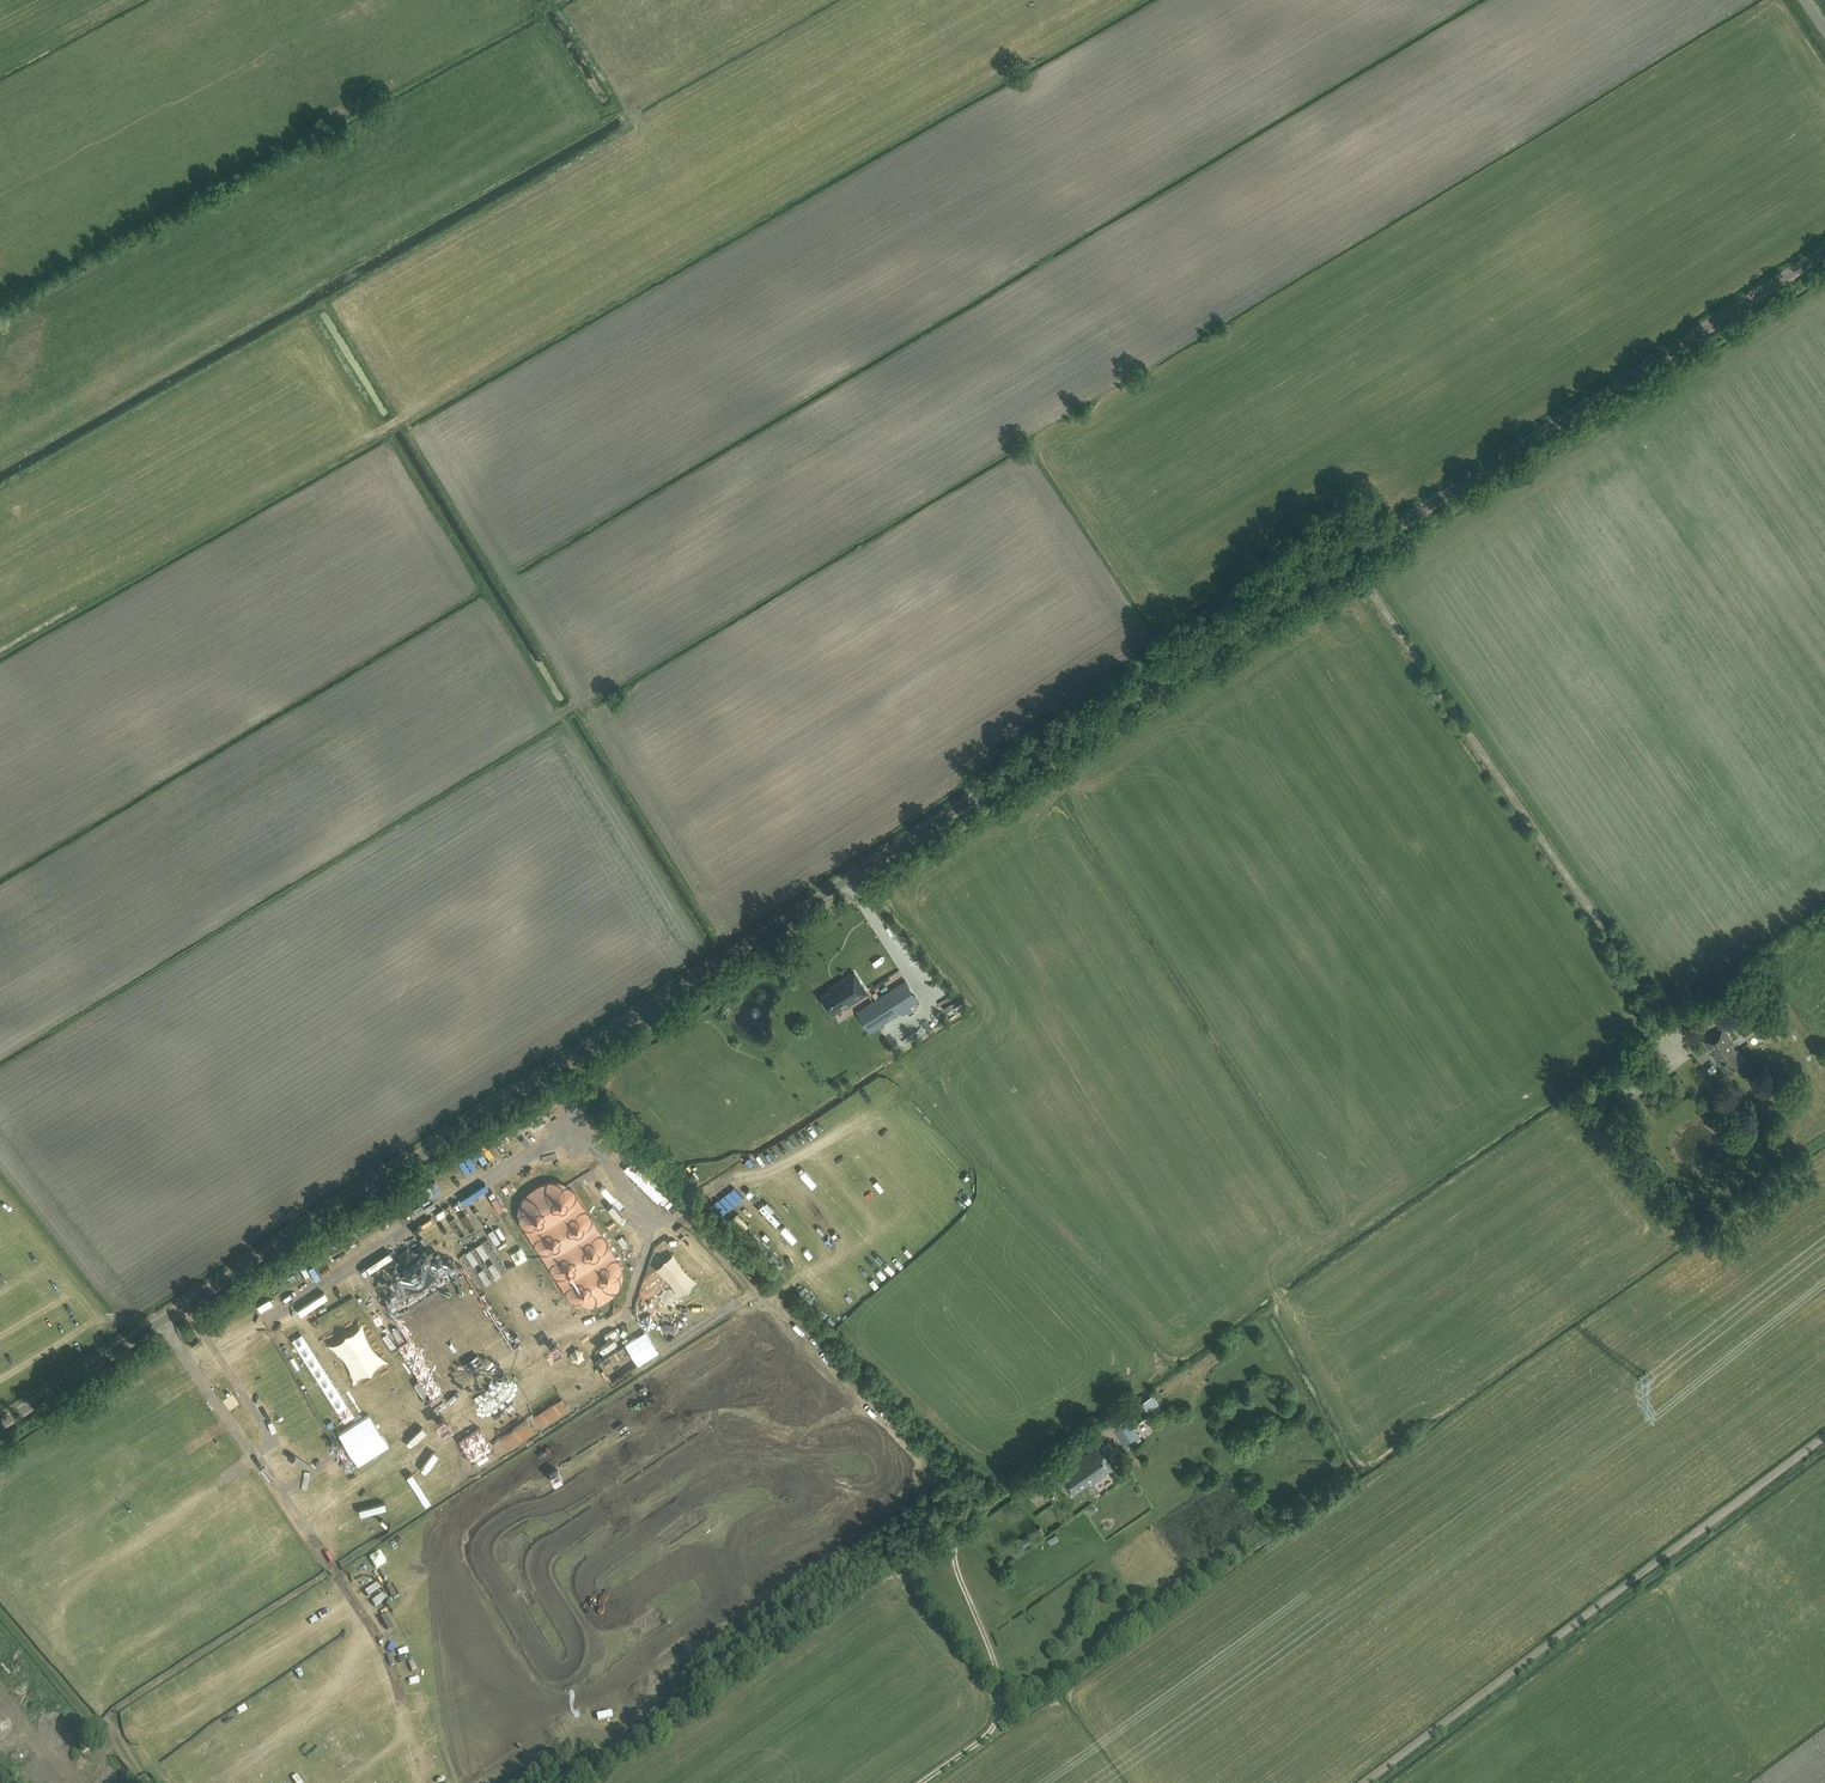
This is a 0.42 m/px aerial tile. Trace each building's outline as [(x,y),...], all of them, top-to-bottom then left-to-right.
[(868,992),(854,971),(830,988),(831,990),(822,996),(834,1014),(844,1008),(843,1006),(849,1002),(850,1004),(868,992)] [(879,1026),(919,1001),(906,980),(866,1006),(879,1026)] [(1747,1038),(1759,1030),(1752,1019),(1739,1027),(1747,1038)] [(1723,1027),(1703,1040),(1725,1072),(1744,1060),(1733,1043),(1734,1043),(1723,1027)] [(1155,1391),(1142,1400),(1150,1412),(1163,1403),(1155,1391)] [(1100,1427),(1102,1430),(1114,1422),(1116,1425),(1113,1427),(1126,1448),(1141,1438),(1123,1411),(1100,1427)] [(1073,1494),(1107,1471),(1109,1474),(1117,1469),(1108,1457),(1115,1452),(1108,1443),(1102,1447),(1101,1446),(1077,1462),(1079,1464),(1062,1476),(1073,1494)]
